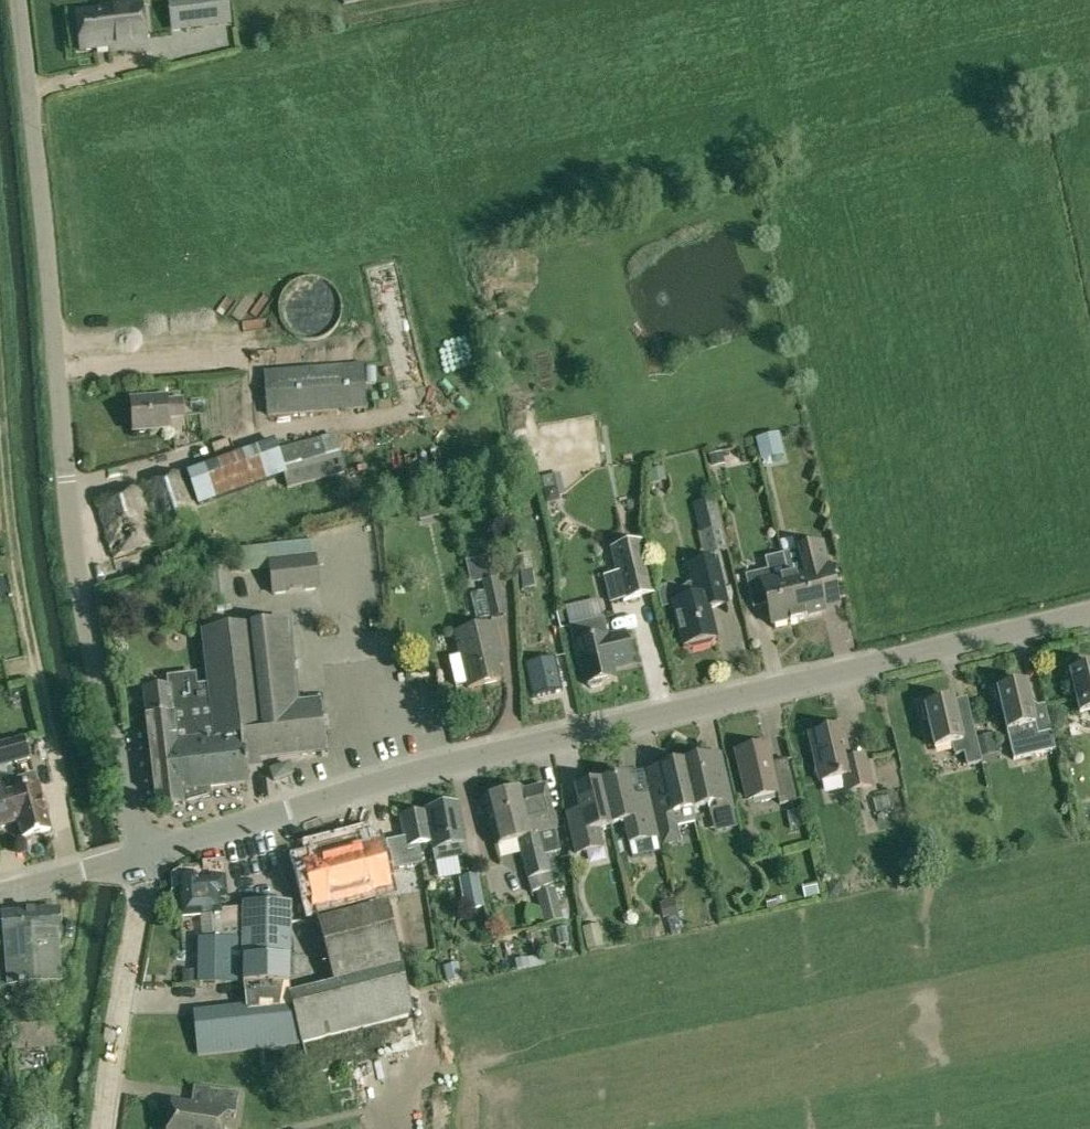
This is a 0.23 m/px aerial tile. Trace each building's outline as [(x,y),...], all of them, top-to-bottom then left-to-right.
[(182,31),(205,29),(202,0),(178,0),(182,31)] [(205,19),(245,20),(245,0),(206,0),(205,19)] [(118,47),(119,51),(146,48),(141,2),(100,7),(101,11),(75,13),(79,51),(118,47)] [(281,323),(284,329),(289,334),(296,338),(303,340),(309,341),(316,340),(320,339),(325,337),(329,334),(334,329),(337,324),(339,319),(341,312),(340,306),(339,300),(337,295),(333,290),(330,286),(324,282),(317,279),(311,278),(305,278),(300,280),(295,282),(290,285),(285,290),(282,295),(279,302),(278,310),(279,316),(281,323)] [(154,336),(178,332),(176,317),(152,320),(154,336)] [(366,410),(363,365),(263,373),(266,417),(366,410)] [(167,402),(168,420),(184,419),(183,399),(167,400),(167,402)] [(169,432),(168,420),(167,402),(132,403),(133,434),(169,432)] [(278,450),(273,439),(185,471),(198,507),(283,477),(286,490),(345,474),(334,435),(278,450)] [(777,435),(757,440),(761,456),(780,451),(777,435)] [(708,454),(711,466),(723,463),(720,451),(708,454)] [(663,468),(648,472),(651,484),(667,481),(663,468)] [(161,538),(202,522),(182,471),(143,486),(161,538)] [(93,505),(111,561),(159,544),(140,488),(93,505)] [(559,503),(556,490),(543,493),(547,506),(559,503)] [(699,533),(720,528),(712,498),(692,503),(699,533)] [(270,562),(315,557),(313,542),(268,547),(270,562)] [(623,601),(653,594),(641,542),(611,549),(623,601)] [(824,615),(823,612),(817,586),(832,583),(828,567),(827,567),(822,544),(797,550),(782,554),(788,578),(798,621),(824,615)] [(176,546),(159,553),(163,565),(180,559),(176,546)] [(772,627),(798,621),(788,578),(782,554),(763,558),(766,570),(744,576),(752,609),(767,606),(772,627)] [(319,590),(315,557),(270,562),(270,569),(274,595),(319,590)] [(658,594),(661,608),(673,605),(683,647),(686,647),(690,650),(708,645),(711,641),(715,640),(708,611),(727,606),(728,611),(730,610),(728,606),(717,557),(686,565),(691,584),(686,585),(684,587),(679,589),(672,584),(661,587),(658,594)] [(522,590),(534,588),(532,571),(520,573),(522,590)] [(507,617),(499,581),(482,585),(484,593),(489,618),(489,620),(507,617)] [(471,613),(485,611),(481,587),(468,589),(471,613)] [(286,611),(285,595),(253,597),(253,612),(286,611)] [(573,645),(577,665),(581,664),(586,686),(587,685),(591,689),(600,687),(603,682),(614,679),(611,666),(629,662),(629,664),(631,664),(624,633),(607,637),(602,619),(569,627),(573,645)] [(288,623),(253,627),(202,633),(208,686),(198,687),(197,675),(169,678),(170,689),(143,692),(156,808),(184,805),(184,804),(211,798),(211,795),(210,788),(247,784),(244,762),(279,758),(325,753),(320,704),(297,707),(288,623)] [(466,685),(467,689),(500,681),(493,654),(498,652),(492,625),(454,634),(459,656),(448,659),(455,688),(466,685)] [(555,658),(524,665),(532,699),(562,692),(555,658)] [(996,681),(1019,678),(1017,661),(994,664),(996,681)] [(1077,672),(1077,669),(1066,672),(1069,685),(1072,685),(1079,714),(1089,712),(1089,669),(1077,672)] [(1044,705),(1031,708),(1025,684),(1005,689),(1004,686),(993,689),(997,703),(999,702),(1006,732),(1013,761),(1055,751),(1051,733),(1044,705)] [(980,759),(976,740),(972,722),(958,726),(953,701),(932,706),(932,704),(921,706),(924,720),(927,719),(934,749),(950,745),(954,756),(963,754),(967,766),(981,763),(980,759)] [(843,778),(846,793),(871,787),(864,757),(849,761),(841,727),(809,735),(820,783),(843,778)] [(994,735),(976,740),(980,759),(999,754),(994,735)] [(11,779),(8,767),(30,760),(24,738),(0,744),(0,783),(11,779)] [(747,802),(776,795),(778,806),(796,802),(786,760),(770,764),(766,745),(735,752),(747,802)] [(732,806),(724,773),(711,776),(708,763),(684,769),(694,815),(707,812),(708,818),(733,812),(732,806)] [(696,822),(694,815),(684,769),(663,774),(666,787),(651,791),(664,846),(679,842),(675,824),(683,822),(690,824),(696,822)] [(0,796),(0,828),(18,822),(23,840),(50,833),(37,786),(35,776),(18,780),(21,790),(6,795),(0,796)] [(660,852),(657,840),(658,840),(648,796),(632,800),(626,777),(613,780),(611,776),(600,779),(610,826),(622,824),(628,847),(631,846),(634,858),(660,852)] [(600,829),(610,826),(601,783),(600,779),(588,782),(589,786),(574,790),(580,812),(585,836),(570,839),(574,856),(604,849),(600,829)] [(545,787),(522,792),(533,838),(517,841),(519,850),(542,844),(540,835),(556,831),(545,787)] [(872,808),(886,805),(882,791),(869,794),(872,808)] [(533,838),(522,792),(483,801),(494,847),(517,841),(533,838)] [(425,812),(431,843),(433,850),(435,864),(468,858),(465,844),(458,805),(425,811),(425,812)] [(792,830),(805,827),(801,811),(788,814),(792,830)] [(406,848),(431,843),(425,812),(400,817),(406,848)] [(549,871),(542,844),(519,850),(526,876),(549,871)] [(389,890),(378,847),(302,867),(314,909),(389,890)] [(291,1006),(289,1000),(282,1001),(289,986),(289,905),(242,904),(242,908),(220,910),(219,899),(226,898),(222,861),(203,864),(204,881),(198,882),(198,880),(194,876),(182,878),(179,882),(180,893),(175,893),(178,919),(204,916),(204,920),(211,919),(212,940),(198,939),(197,984),(242,985),(245,1011),(192,1018),(197,1057),(301,1045),(291,1006)] [(477,876),(459,880),(465,911),(483,908),(477,876)] [(397,883),(401,905),(425,898),(421,877),(397,883)] [(805,898),(817,895),(814,883),(802,886),(805,898)] [(553,888),(535,893),(545,926),(561,921),(553,888)] [(291,1006),(301,1045),(413,1016),(407,991),(385,893),(314,912),(333,983),(288,995),(289,1000),(291,1006)] [(764,900),(766,909),(777,907),(774,897),(764,900)] [(674,902),(660,906),(664,920),(677,916),(674,902)] [(59,941),(63,941),(62,913),(4,915),(5,942),(0,942),(0,987),(0,990),(45,988),(46,1010),(9,1012),(11,1049),(55,1047),(54,1010),(61,1010),(61,988),(59,941)] [(603,949),(598,927),(583,930),(588,952),(603,949)] [(486,928),(475,931),(477,940),(488,938),(486,928)] [(527,968),(525,957),(514,959),(516,970),(527,968)] [(461,979),(458,966),(445,968),(447,982),(461,979)] [(183,971),(183,984),(197,984),(197,971),(183,971)] [(170,1105),(167,1128),(222,1128),(224,1114),(234,1116),(237,1095),(202,1090),(199,1109),(170,1105)] [(369,1118),(350,1121),(351,1128),(371,1128),(369,1118)]
